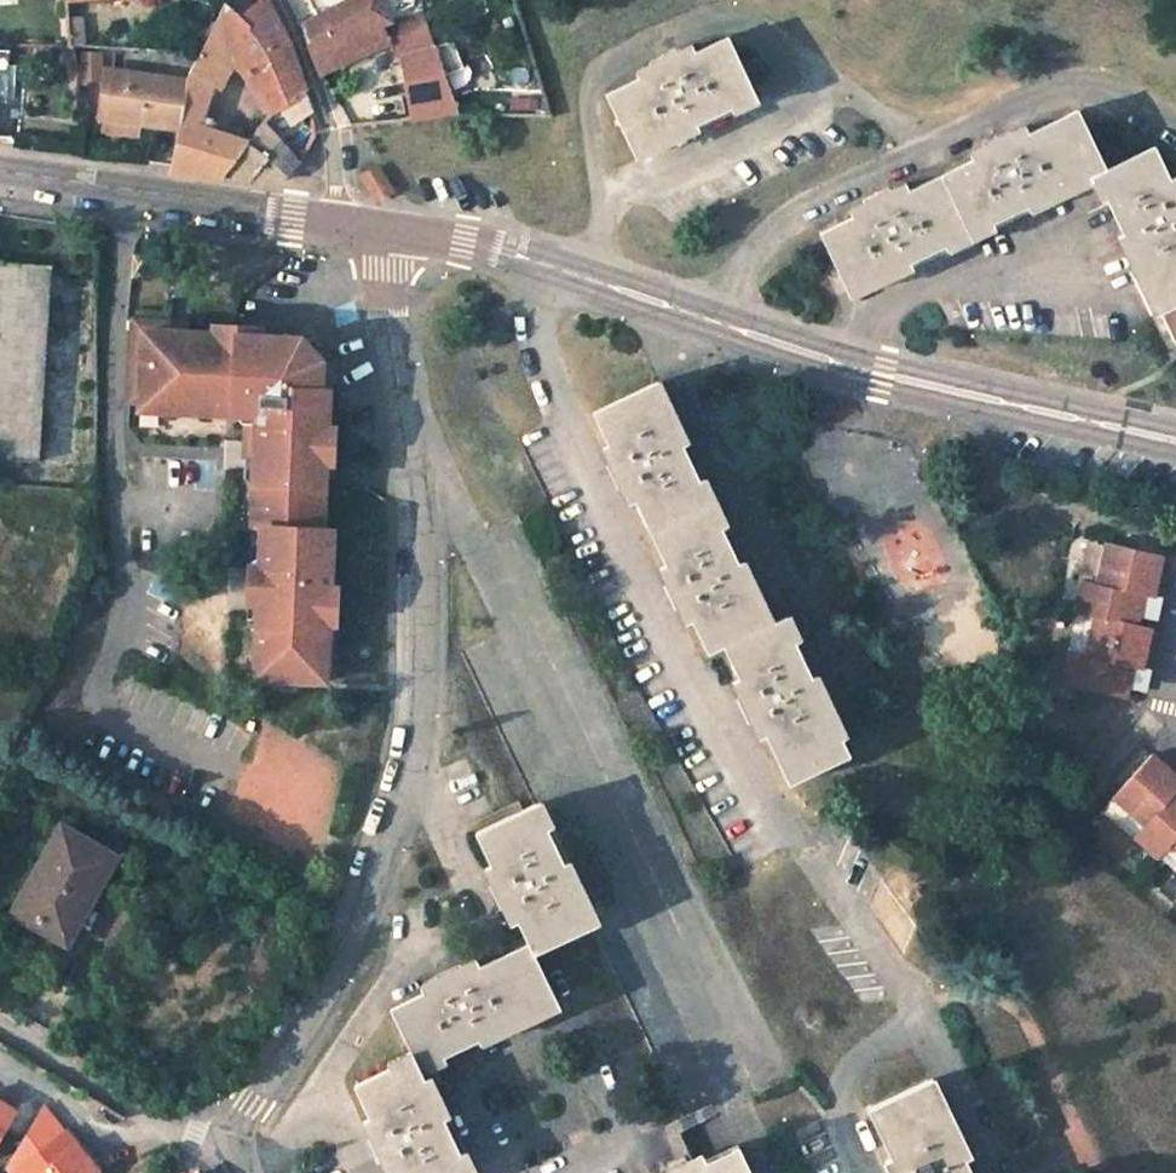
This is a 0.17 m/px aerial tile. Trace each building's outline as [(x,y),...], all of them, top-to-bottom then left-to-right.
[(322,74),(389,40),(390,39),(384,24),(380,26),(369,0),(347,0),(329,8),(305,27),(322,74)] [(380,26),(384,24),(393,21),(384,0),(369,0),(380,26)] [(247,24),(263,13),(257,3),(239,17),(247,24)] [(289,37),(271,7),(263,13),(247,24),(239,17),(232,11),(226,5),(209,34),(252,65),(289,37)] [(389,40),(393,59),(399,57),(410,120),(457,112),(420,12),(393,21),(384,24),(390,39),(389,40)] [(250,142),(218,132),(219,124),(203,119),(212,85),(224,61),(244,73),(252,65),(209,34),(196,61),(185,81),(109,72),(103,115),(142,121),(178,126),(170,163),(168,173),(210,176),(224,178),(250,142)] [(257,93),(297,64),(293,52),(289,37),(252,65),(244,73),(257,93)] [(637,80),(603,95),(632,155),(678,134),(681,140),(698,131),(695,125),(730,108),(754,96),(726,37),(694,53),(691,47),(634,73),(637,80)] [(7,102),(8,52),(0,51),(0,102),(7,102)] [(297,64),(257,93),(271,114),(280,108),(306,90),(297,64)] [(306,90),(280,108),(292,125),(312,111),(306,90)] [(730,108),(733,114),(757,103),(754,96),(730,108)] [(851,216),(820,231),(848,289),(893,268),(896,275),(913,267),(909,261),(945,244),(993,221),(1027,204),(1030,211),(1045,204),(1042,197),(1097,171),(1107,167),(1078,107),(1028,131),(1025,124),(971,150),(974,157),(909,188),(906,181),(848,208),(851,216)] [(142,121),(103,115),(99,132),(139,137),(142,121)] [(276,138),(261,127),(250,142),(265,153),(276,138)] [(678,134),(632,155),(635,161),(681,140),(678,134)] [(305,156),(276,138),(265,153),(250,142),(224,178),(253,182),(253,181),(278,184),(305,156)] [(1169,177),(1154,143),(1107,167),(1097,171),(1109,197),(1125,231),(1117,235),(1125,252),(1133,248),(1162,311),(1175,304),(1175,174),(1169,177)] [(1042,197),(1045,204),(1093,182),(1101,200),(1109,197),(1097,171),(1042,197)] [(945,244),(948,250),(996,227),(993,221),(945,244)] [(1133,248),(1125,252),(1155,315),(1162,311),(1133,248)] [(37,463),(50,265),(0,262),(0,460),(37,463)] [(893,268),(848,289),(851,296),(896,275),(893,268)] [(1162,311),(1175,339),(1175,304),(1162,311)] [(128,331),(181,334),(181,321),(167,321),(128,319),(128,331)] [(258,330),(211,327),(210,336),(258,338),(258,330)] [(258,542),(258,570),(248,569),(247,607),(248,607),(257,608),(256,632),(255,663),(268,663),(267,684),(280,684),(280,691),(291,691),(291,685),(324,686),(325,649),(326,626),(334,626),(335,590),(327,590),(329,531),(321,531),(322,489),(323,465),(331,465),(332,428),(325,427),(318,427),(318,409),(319,391),(320,349),(313,341),(258,338),(210,336),(181,334),(128,331),(125,407),(128,407),(137,408),(137,416),(158,417),(157,419),(162,427),(176,427),(181,421),(181,418),(195,419),(219,420),(226,421),(235,421),(242,428),(241,465),(251,465),(251,488),(250,502),(250,529),(259,529),(258,542)] [(676,431),(681,428),(660,381),(654,384),(676,431)] [(654,384),(596,412),(611,445),(604,448),(631,503),(637,500),(668,565),(660,568),(687,624),(693,621),(709,654),(725,646),(767,626),(746,580),(752,577),(745,562),(739,565),(722,528),(703,489),(700,481),(684,448),(690,445),(681,428),(676,431),(654,384)] [(318,409),(318,427),(325,427),(325,410),(326,391),(319,391),(318,409)] [(200,429),(213,429),(219,423),(219,420),(195,419),(194,422),(200,429)] [(241,465),(241,482),(245,488),(251,488),(251,465),(241,465)] [(331,489),(331,465),(323,465),(322,489),(331,489)] [(722,528),(727,526),(705,478),(700,481),(703,489),(722,528)] [(240,508),(240,524),(245,529),(250,529),(250,502),(245,502),(240,508)] [(248,547),(248,569),(258,570),(258,542),(252,542),(248,547)] [(1124,697),(1131,665),(1141,667),(1150,628),(1136,625),(1143,593),(1152,595),(1161,556),(1107,543),(1098,585),(1080,581),(1073,612),(1095,617),(1086,657),(1069,653),(1062,683),(1124,697)] [(774,623),(752,577),(746,580),(767,626),(768,626),(774,623)] [(247,607),(246,626),(251,632),(256,632),(257,608),(248,607),(247,607)] [(795,643),(802,640),(790,615),(784,618),(795,643)] [(768,734),(791,784),(850,756),(842,739),(820,695),(826,692),(819,676),(813,679),(795,643),(784,618),(774,623),(768,626),(767,626),(725,646),(741,678),(734,682),(761,737),(768,734)] [(326,626),(325,649),(333,650),(334,626),(326,626)] [(255,663),(255,684),(267,684),(268,663),(255,663)] [(820,695),(842,739),(848,737),(826,692),(820,695)] [(1174,788),(1175,786),(1175,777),(1150,754),(1113,796),(1145,824),(1133,837),(1157,858),(1172,842),(1175,845),(1175,790),(1174,788)] [(549,830),(555,827),(543,801),(537,804),(549,830)] [(537,804),(477,832),(493,866),(485,870),(496,893),(513,926),(520,923),(531,944),(536,955),(594,926),(573,881),(578,878),(570,861),(565,864),(549,830),(537,804)] [(62,826),(16,911),(63,938),(112,854),(62,826)] [(573,881),(594,926),(600,923),(578,878),(573,881)] [(496,1032),(558,1002),(536,955),(531,944),(480,968),(477,960),(448,974),(422,987),(425,993),(392,1008),(412,1050),(415,1057),(420,1068),(445,1056),(480,1040),(483,1046),(499,1039),(496,1032)] [(496,1032),(499,1039),(560,1008),(558,1002),(496,1032)] [(415,1057),(412,1050),(388,1063),(391,1070),(415,1057)] [(420,1068),(424,1075),(448,1064),(445,1056),(420,1068)] [(461,1154),(445,1120),(425,1079),(424,1075),(420,1068),(415,1057),(391,1070),(356,1087),(371,1117),(365,1121),(390,1172),(470,1172),(461,1154)] [(445,1120),(451,1117),(432,1076),(425,1079),(445,1120)] [(958,1142),(965,1139),(935,1077),(929,1080),(958,1142)] [(966,1159),(973,1157),(965,1139),(958,1142),(929,1080),(870,1109),(893,1159),(888,1162),(893,1172),(973,1172),(966,1159)] [(17,1111),(0,1100),(0,1138),(17,1111)] [(89,1161),(45,1127),(10,1172),(80,1172),(89,1161)] [(740,1146),(706,1162),(702,1154),(670,1169),(662,1172),(753,1172),(740,1146)] [(467,1151),(461,1154),(470,1172),(477,1172),(467,1151)]
